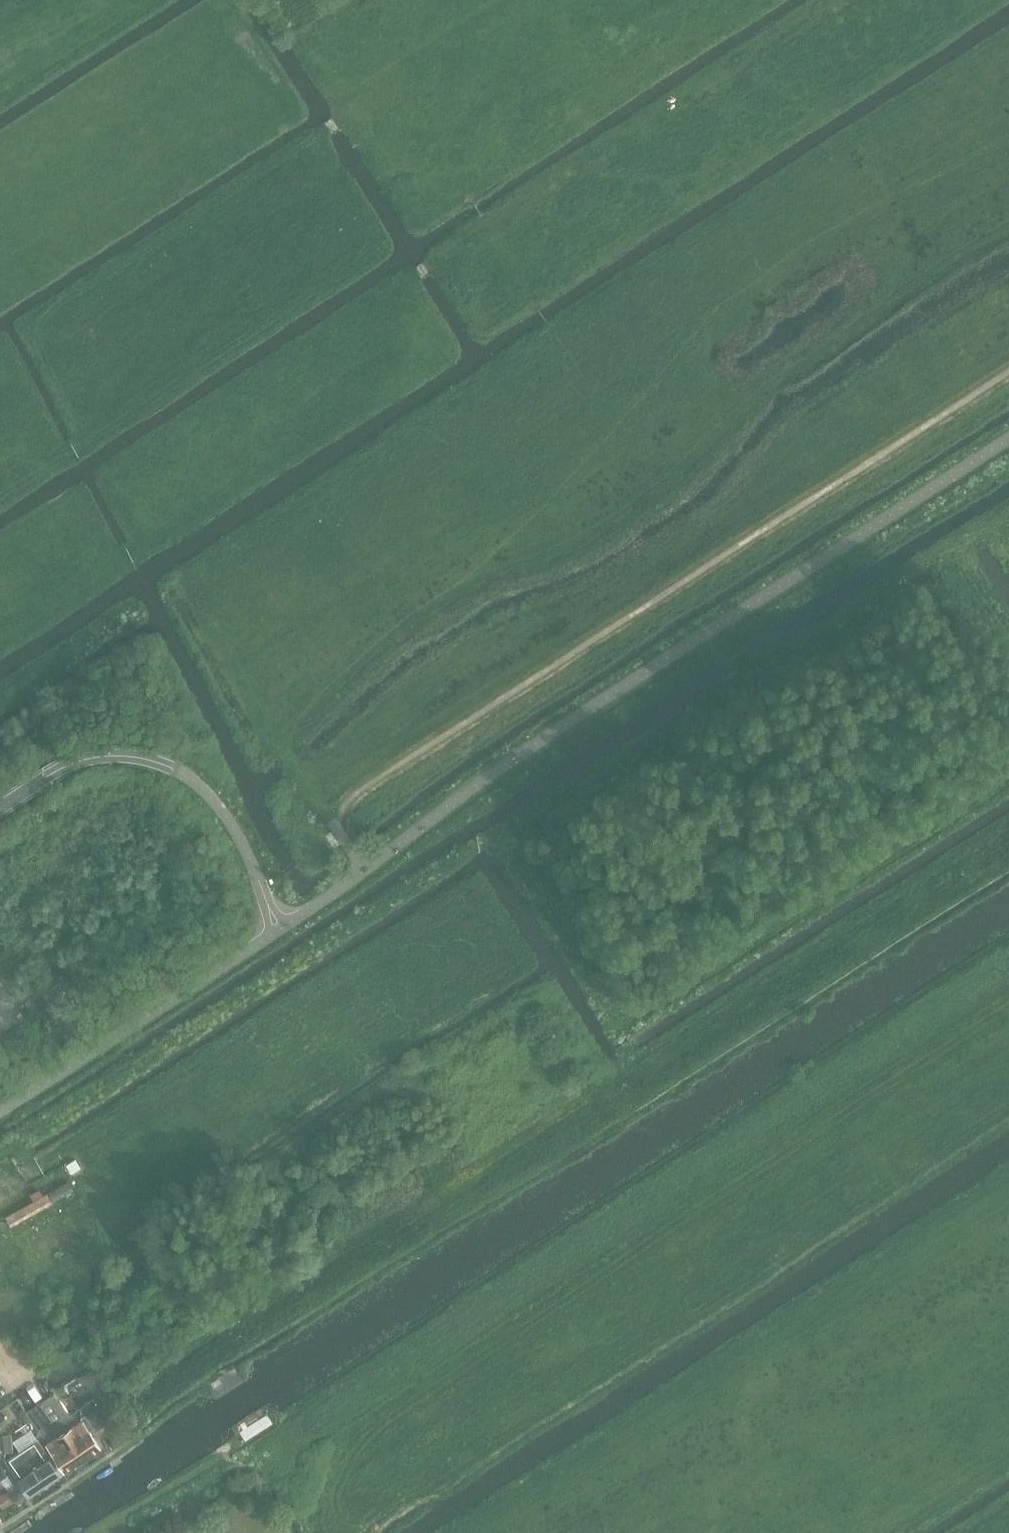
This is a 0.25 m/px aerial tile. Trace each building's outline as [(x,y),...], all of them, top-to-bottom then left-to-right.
[(73,1190),(68,1181),(51,1191),(56,1200),(73,1190)] [(11,1226),(54,1202),(48,1193),(7,1217),(11,1226)] [(96,1398),(42,1434),(48,1444),(66,1471),(101,1448),(84,1421),(83,1420),(102,1406),(96,1398)] [(23,1407),(19,1411),(26,1422),(31,1419),(23,1407)] [(127,1417),(131,1424),(133,1423),(138,1420),(134,1413),(129,1416),(127,1417)] [(11,1433),(4,1433),(5,1449),(12,1448),(11,1433)] [(39,1439),(6,1461),(30,1497),(62,1475),(39,1439)] [(8,1475),(2,1478),(9,1490),(15,1487),(8,1475)]
